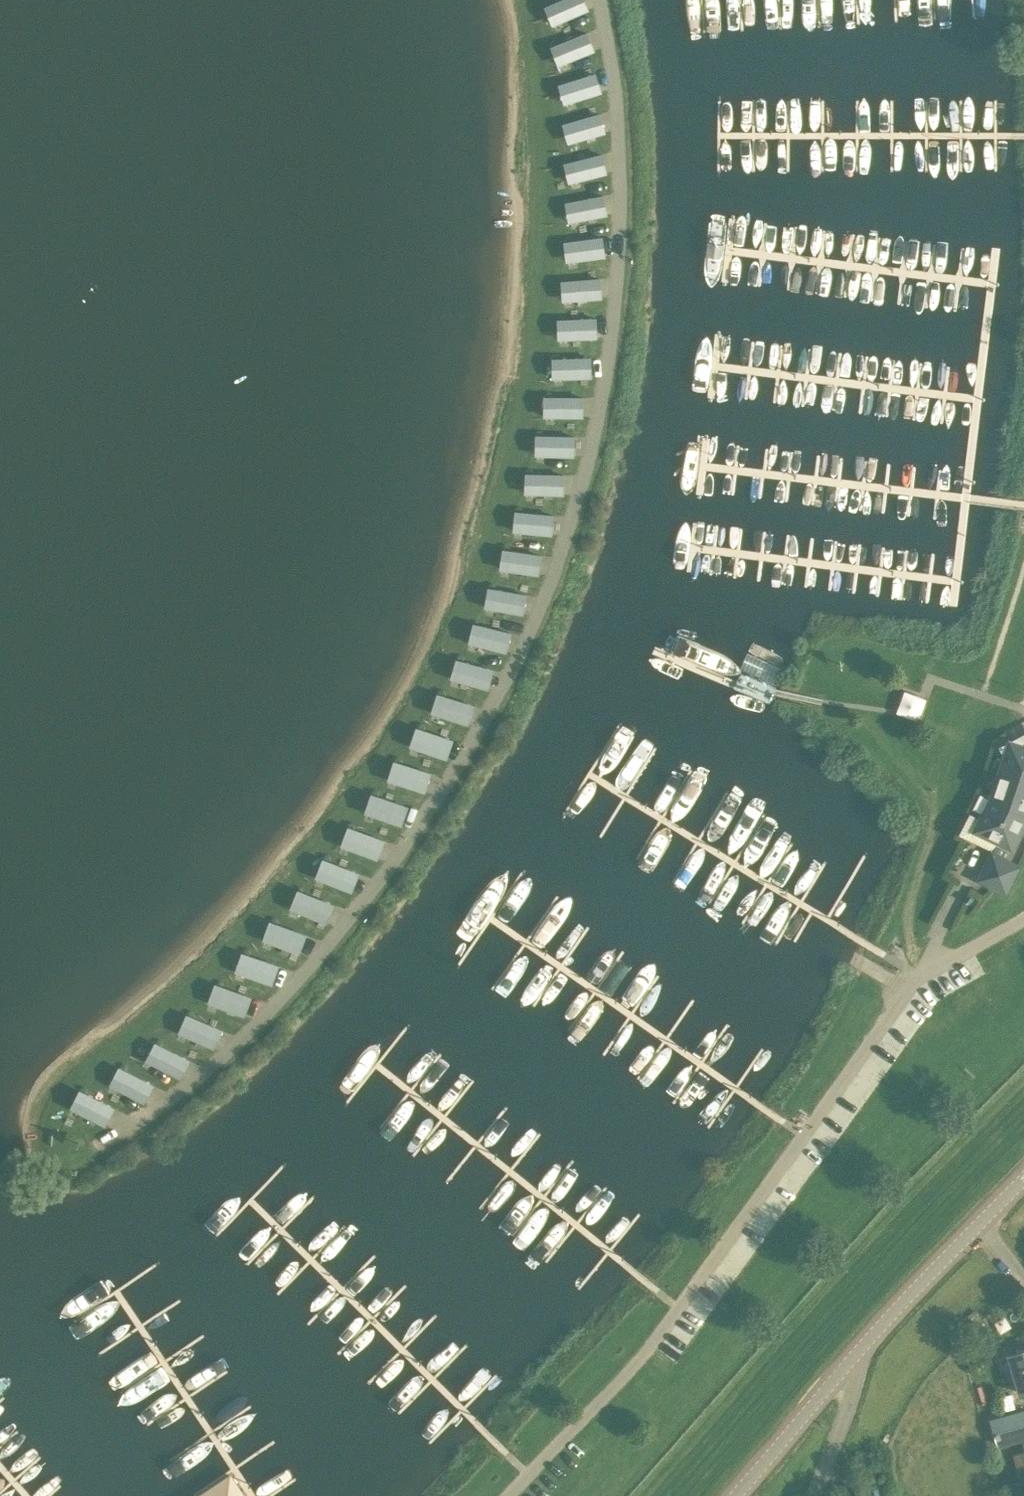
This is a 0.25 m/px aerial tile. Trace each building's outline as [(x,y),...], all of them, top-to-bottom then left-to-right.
[(595,10),(592,0),(556,0),(548,3),(556,24),(595,10)] [(594,28),(555,44),(563,64),(602,48),(594,28)] [(569,104),(609,90),(601,69),(561,83),(569,104)] [(613,131),(607,110),(565,122),(571,143),(613,131)] [(566,161),(572,182),(615,171),(609,149),(566,161)] [(573,224),(615,212),(609,190),(567,202),(573,224)] [(612,256),(610,234),(566,238),(569,260),(612,256)] [(608,299),(607,275),(564,277),(565,300),(608,299)] [(561,316),(562,338),(604,337),(603,314),(561,316)] [(598,377),(598,354),(554,355),(555,378),(598,377)] [(549,416),(590,415),(589,393),(549,394),(549,416)] [(582,454),(581,431),(539,433),(539,456),(582,454)] [(570,494),(571,472),(529,471),(529,493),(570,494)] [(518,509),(517,531),(559,533),(560,510),(518,509)] [(546,572),(547,549),(505,548),(505,570),(546,572)] [(490,586),(488,608),(529,612),(531,590),(490,586)] [(475,623),(473,644),(514,648),(516,627),(475,623)] [(458,657),(455,679),(496,686),(499,664),(458,657)] [(436,712),(474,724),(481,702),(442,690),(436,712)] [(420,727),(415,749),(454,756),(458,734),(420,727)] [(1023,823),(1023,746),(1018,737),(1016,738),(1000,746),(1005,756),(992,798),(975,830),(984,835),(1011,848),(1023,823)] [(430,791),(438,771),(399,757),(392,777),(430,791)] [(370,814),(410,823),(414,801),(375,793),(370,814)] [(383,858),(391,837),(354,823),(345,844),(383,858)] [(1006,894),(1020,864),(991,850),(976,880),(1006,894)] [(327,856),(320,878),(360,890),(366,868),(327,856)] [(302,888),(295,909),(334,922),(341,900),(302,888)] [(275,918),(267,938),(306,953),(314,933),(275,918)] [(240,969),(278,983),(286,963),(247,949),(240,969)] [(221,980),(212,1000),(250,1015),(258,995),(221,980)] [(190,1012),(182,1033),(221,1047),(229,1026),(190,1012)] [(157,1041),(149,1062),(188,1076),(196,1055),(157,1041)] [(115,1083),(149,1103),(160,1084),(126,1064),(115,1083)] [(84,1087),(75,1108),(112,1125),(122,1105),(84,1087)] [(1010,1355),(1022,1393),(1023,1392),(1023,1351),(1010,1355)] [(1023,1440),(1023,1408),(990,1418),(999,1448),(1023,1440)] [(1015,1452),(1020,1476),(1023,1475),(1023,1449),(1015,1452)] [(192,1495),(245,1495),(229,1472),(192,1495)] [(1010,1482),(1012,1495),(1023,1495),(1023,1480),(1010,1482)]
